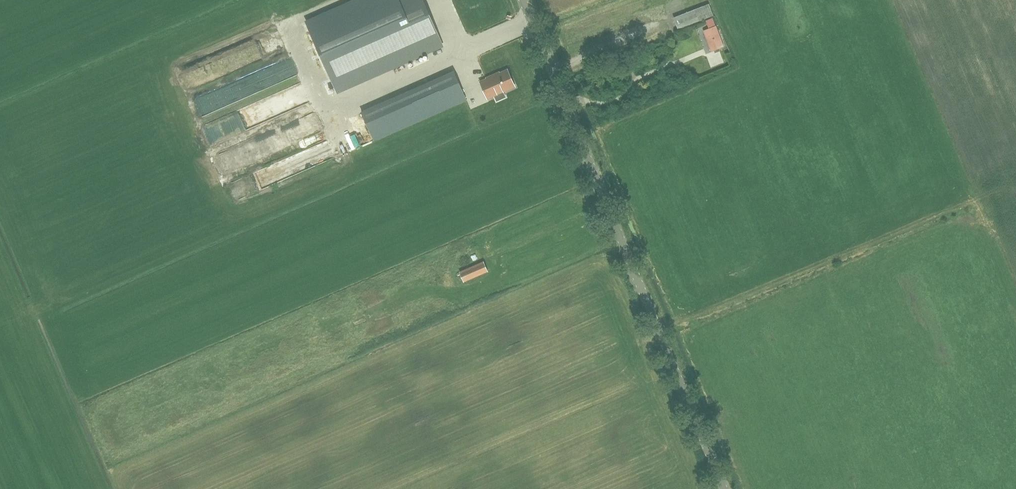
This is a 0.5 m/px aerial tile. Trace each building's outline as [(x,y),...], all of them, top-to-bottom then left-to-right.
[(306,21),(337,91),(442,45),(422,0),(355,0),(306,21)] [(678,28),(713,15),(709,4),(674,18),(678,28)] [(712,50),(723,46),(716,27),(704,31),(712,50)] [(487,80),(480,82),(487,98),(514,86),(508,71),(495,76),(495,75),(486,78),(487,80)] [(454,72),(445,76),(406,93),(418,121),(466,100),(459,85),(454,72)] [(464,282),(488,271),(484,261),(459,271),(464,282)]
